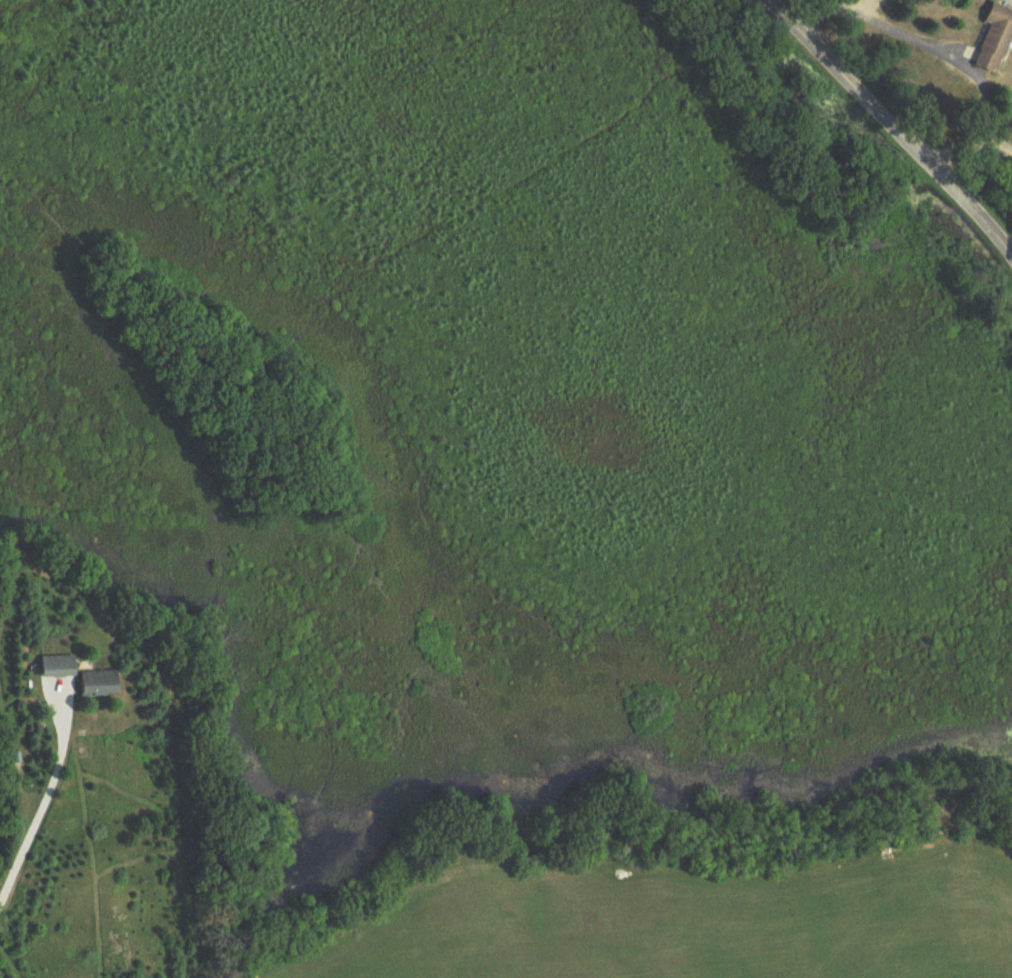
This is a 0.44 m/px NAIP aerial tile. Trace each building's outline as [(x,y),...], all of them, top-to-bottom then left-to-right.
[(978,67),(1001,76),(1011,48),(1011,11),(996,5),(988,24),(994,26),(978,67)] [(80,656),(45,656),(45,678),(80,678),(80,656)] [(123,671),(84,672),(84,696),(124,695),(123,671)]
